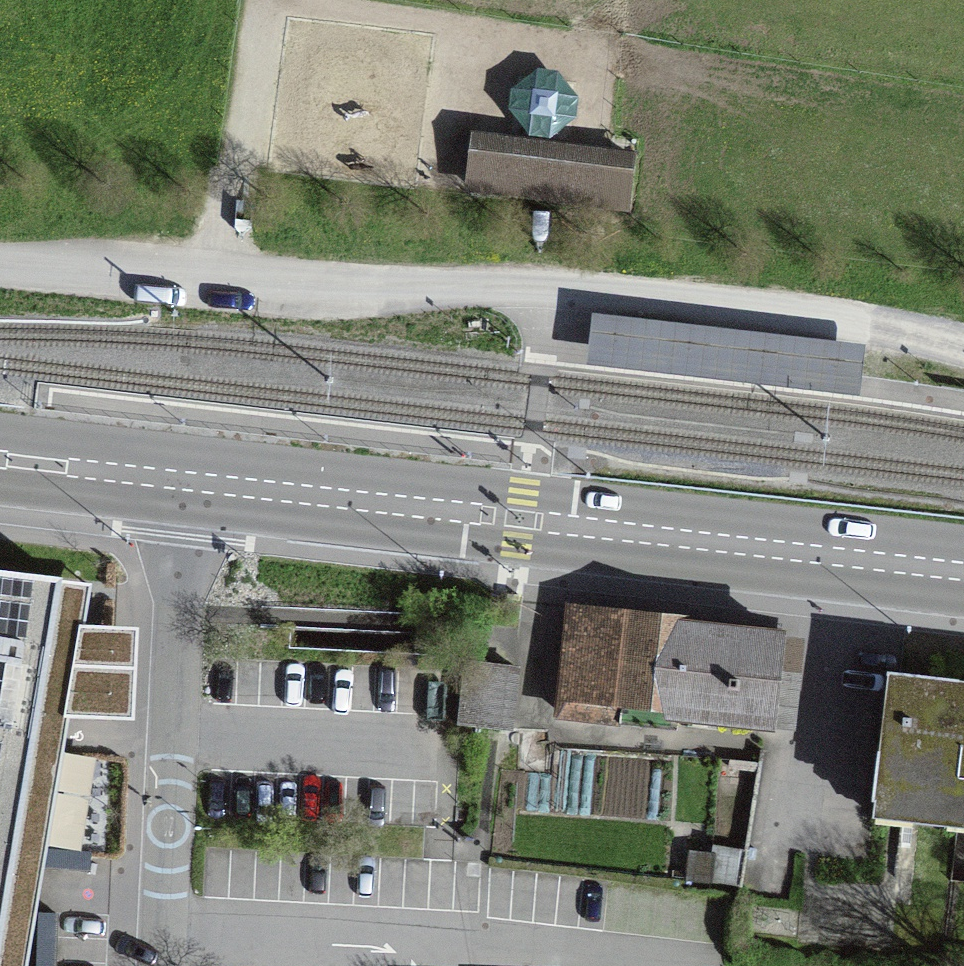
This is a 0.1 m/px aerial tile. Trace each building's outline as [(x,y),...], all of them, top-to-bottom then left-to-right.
[(475,151),(471,187),(624,206),(629,170),(567,163),(475,151)] [(859,395),(865,345),(593,313),(587,364),(859,395)] [(841,347),(764,338),(761,366),(838,374),(841,347)] [(64,578),(0,571),(0,949),(64,578)] [(559,712),(622,717),(624,701),(681,707),(680,718),(766,726),(769,702),(773,703),(781,636),(570,609),(559,712)] [(504,731),(512,666),(465,660),(457,725),(504,731)] [(872,802),(963,812),(963,682),(887,673),(872,802)] [(875,871),(932,877),(938,825),(881,818),(875,871)] [(932,877),(926,935),(963,939),(963,881),(932,877)]
